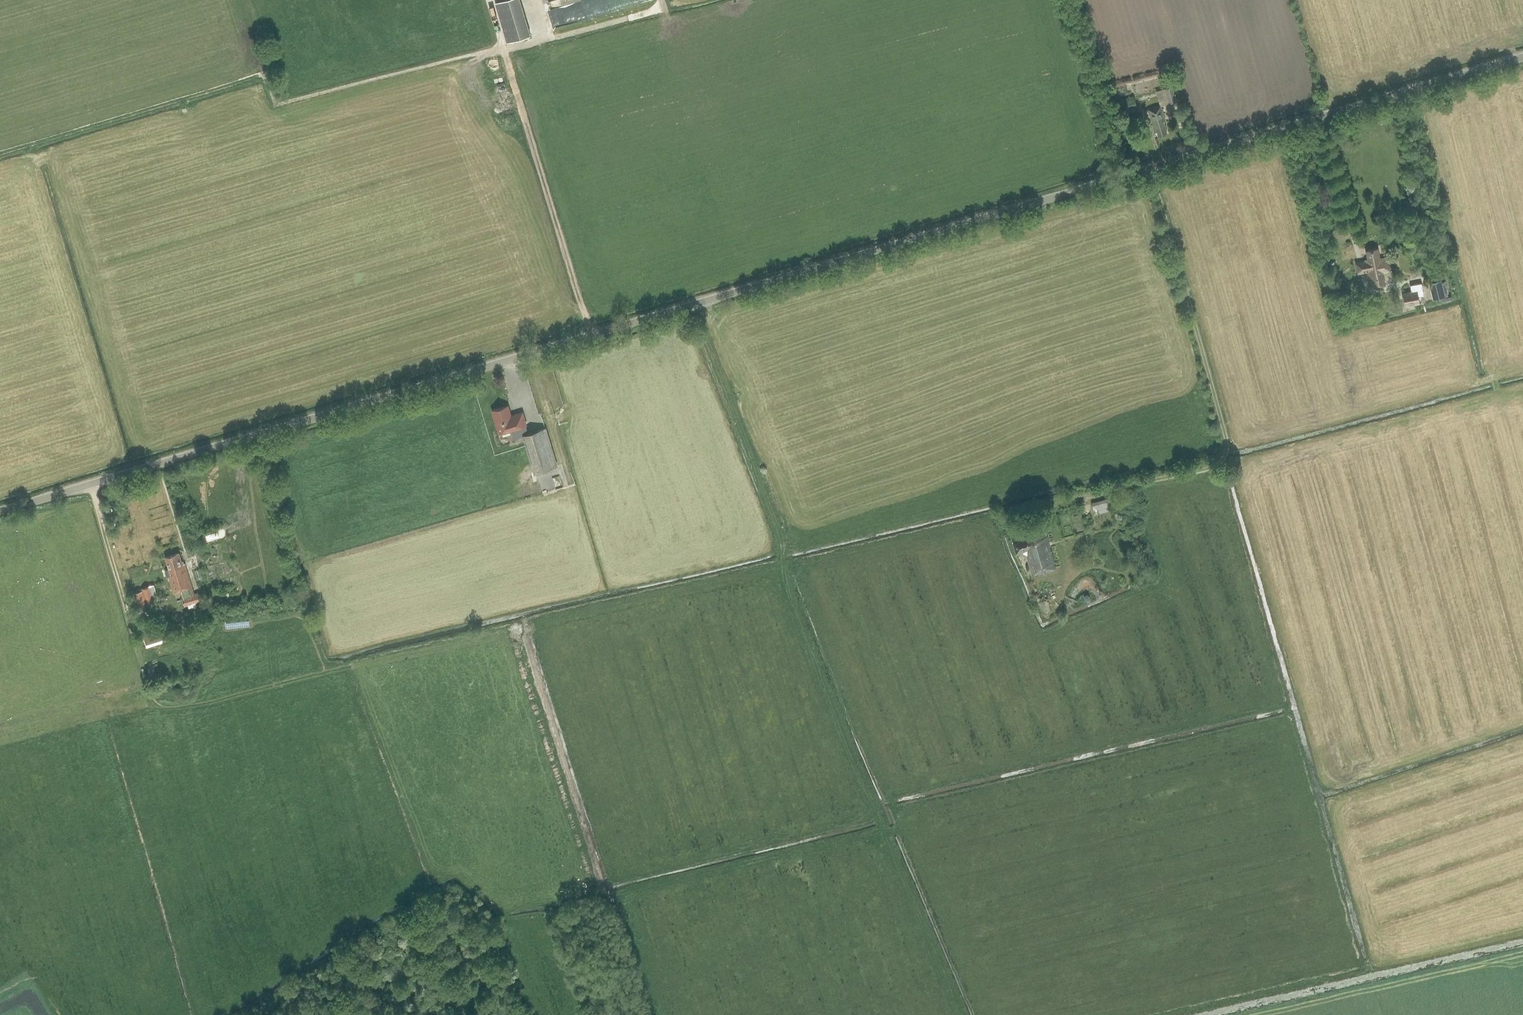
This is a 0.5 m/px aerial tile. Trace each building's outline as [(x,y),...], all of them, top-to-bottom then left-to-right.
[(529,0),(502,0),(501,0),(511,41),(537,34),(529,0)] [(1165,88),(1170,103),(1177,101),(1173,86),(1165,88)] [(1161,105),(1170,103),(1165,88),(1157,91),(1161,105)] [(1167,132),(1164,121),(1166,120),(1162,105),(1151,108),(1154,124),(1152,124),(1154,132),(1157,131),(1158,134),(1167,132)] [(1380,258),(1378,247),(1366,249),(1368,260),(1355,262),(1357,274),(1368,272),(1371,287),(1385,284),(1382,272),(1390,270),(1387,256),(1380,258)] [(1406,306),(1420,304),(1419,296),(1424,295),(1422,283),(1411,285),(1412,291),(1403,292),(1406,306)] [(1435,300),(1445,297),(1441,283),(1431,286),(1435,300)] [(509,405),(494,409),(498,423),(497,423),(499,430),(500,430),(501,432),(510,429),(514,440),(526,436),(536,471),(558,465),(547,428),(530,433),(524,412),(512,415),(509,405)] [(1095,515),(1110,511),(1106,499),(1092,503),(1095,515)] [(1045,530),(1042,518),(1031,521),(1033,531),(1025,532),(1026,537),(1013,540),(1016,553),(1026,551),(1028,560),(1029,560),(1032,573),(1056,568),(1047,530),(1045,530)] [(183,597),(182,597),(185,605),(200,600),(198,592),(194,593),(185,563),(182,563),(179,552),(174,554),(166,556),(169,569),(165,570),(167,576),(169,576),(174,592),(181,590),(183,597)] [(151,587),(143,589),(143,590),(146,600),(147,603),(159,599),(155,585),(151,587)] [(146,600),(143,590),(133,594),(138,608),(148,604),(146,600)] [(167,637),(162,623),(144,629),(147,638),(149,646),(162,642),(161,639),(167,637)]
